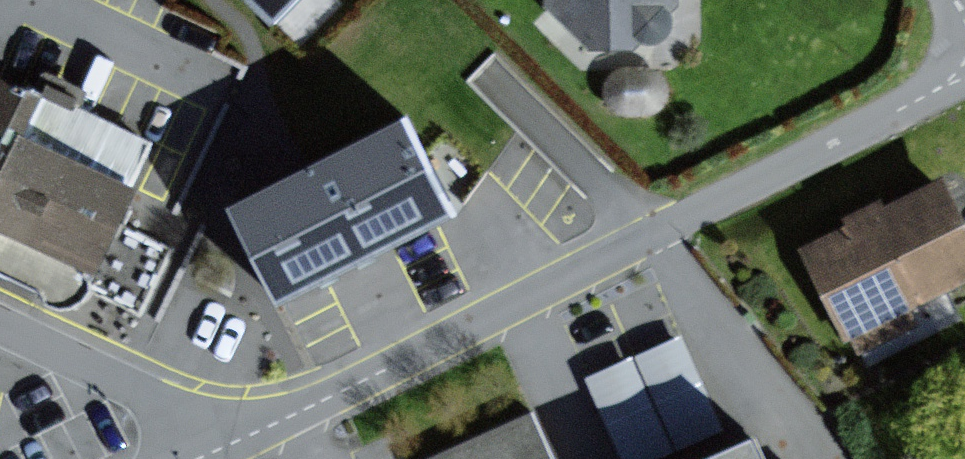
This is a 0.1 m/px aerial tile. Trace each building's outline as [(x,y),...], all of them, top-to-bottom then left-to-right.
[(273,29),(301,0),(243,0),(273,29)] [(549,13),(598,57),(670,49),(680,20),(683,0),(547,0),(549,13)] [(86,272),(140,153),(0,90),(0,234),(86,272)] [(401,125),(221,215),(271,314),(451,224),(401,125)] [(801,254),(850,356),(907,329),(900,313),(964,282),(964,256),(933,191),(801,254)] [(614,433),(714,397),(688,326),(588,361),(614,433)] [(728,428),(717,401),(624,437),(632,458),(646,458),(728,428)] [(752,449),(728,458),(756,458),(752,449)]
